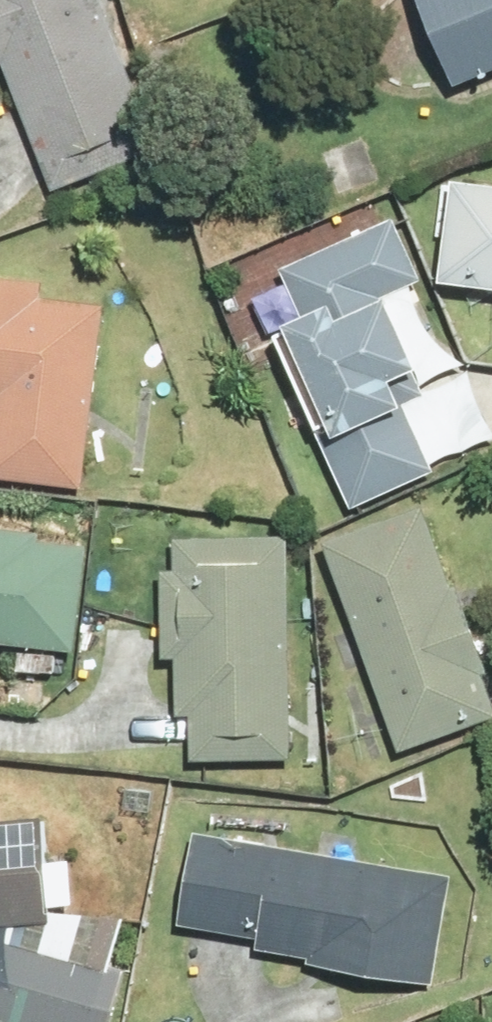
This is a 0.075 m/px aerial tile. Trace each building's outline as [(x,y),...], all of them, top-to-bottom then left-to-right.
[(107,0),(0,0),(0,59),(7,56),(55,181),(161,141),(107,0)] [(461,80),(491,68),(491,0),(428,0),(461,80)] [(462,167),(446,270),(491,277),(491,172),(462,167)] [(304,301),(291,306),(296,318),(282,323),(357,500),(437,467),(407,396),(427,388),(415,359),(427,354),(399,287),(431,273),(404,210),(287,260),(304,301)] [(97,298),(39,292),(41,274),(0,270),(0,477),(79,485),(97,298)] [(430,501),(320,542),(398,751),(467,724),(440,652),(480,638),(430,501)] [(18,641),(15,669),(53,673),(56,645),(74,647),(85,540),(0,531),(0,639),(18,641)] [(288,759),(287,531),(173,532),(174,567),(157,567),(157,657),(170,657),(170,711),(187,711),(187,760),(288,759)] [(5,1021),(110,1021),(124,970),(110,967),(124,915),(70,908),(67,855),(46,856),(44,816),(0,818),(0,1021),(5,1021)] [(192,829),(178,919),(253,933),(251,952),(434,982),(453,873),(192,829)]
